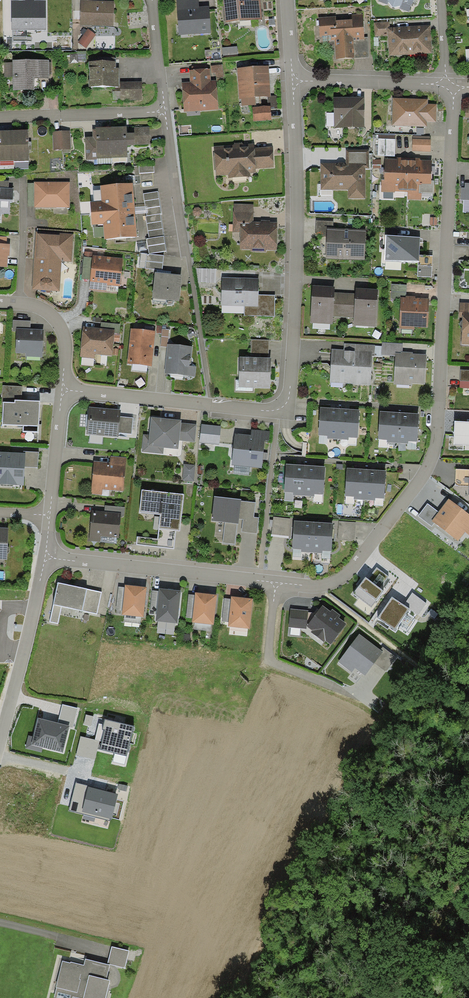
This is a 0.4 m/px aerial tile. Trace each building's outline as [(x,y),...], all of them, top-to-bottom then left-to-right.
[(46,30),(46,1),(35,1),(35,0),(25,0),(12,0),(12,30),(46,30)] [(211,33),(209,6),(199,7),(199,0),(176,0),(179,35),(211,33)] [(262,20),(260,0),(224,0),(225,22),(262,20)] [(378,1),(388,4),(389,3),(393,8),(401,5),(399,9),(409,12),(411,5),(412,5),(413,0),(379,0),(378,1)] [(113,27),(114,2),(81,1),(80,26),(113,27)] [(336,16),(318,17),(320,42),(335,41),(336,59),(355,57),(353,40),(364,39),(364,37),(363,14),(352,14),(352,19),(336,20),(336,16)] [(375,37),(388,36),(387,28),(390,28),(390,21),(374,22),(375,37)] [(390,28),(387,28),(388,36),(389,56),(432,53),(431,25),(390,28)] [(88,29),(78,42),(86,48),(96,35),(88,29)] [(367,37),(364,37),(364,39),(353,40),(355,57),(355,59),(369,58),(367,37)] [(237,46),(222,47),(223,58),(238,56),(237,46)] [(86,61),(86,51),(76,52),(76,53),(71,53),(71,63),(78,63),(78,61),(86,61)] [(49,78),(49,60),(12,60),(12,62),(4,62),(4,77),(13,77),(13,90),(34,90),(34,78),(37,78),(49,78)] [(88,86),(119,87),(119,68),(116,68),(116,61),(113,61),(89,61),(88,86)] [(224,77),(223,65),(211,66),(212,73),(216,73),(216,78),(224,77)] [(268,66),(237,68),(239,99),(241,99),(242,106),(256,105),(255,97),(267,96),(270,96),(268,66)] [(209,69),(189,70),(190,82),(182,82),(184,111),(218,109),(216,80),(210,80),(209,69)] [(120,82),(120,99),(142,99),(142,81),(120,82)] [(277,95),(270,96),(267,96),(268,106),(271,106),(271,109),(277,108),(277,95)] [(364,97),(334,97),(334,113),(334,126),(334,128),(364,128),(364,97)] [(428,99),(393,98),(392,126),(427,127),(427,122),(436,122),(437,104),(428,104),(428,99)] [(268,106),(253,107),(254,121),(271,121),(271,109),(271,106),(268,106)] [(127,126),(96,127),(96,129),(92,129),(92,137),(92,138),(96,142),(96,158),(127,157),(128,145),(135,145),(134,133),(127,133),(127,126)] [(149,127),(134,127),(134,133),(135,145),(150,144),(149,127)] [(13,161),(13,130),(0,130),(0,161),(13,161)] [(28,130),(13,130),(13,161),(29,160),(29,144),(28,130)] [(70,149),(70,131),(53,132),(54,150),(70,149)] [(92,137),(85,137),(86,160),(96,160),(96,158),(96,142),(92,138),(92,137)] [(396,138),(378,138),(377,156),(395,156),(396,138)] [(431,139),(413,139),(412,151),(431,152),(431,139)] [(254,143),(214,146),(216,176),(227,175),(228,179),(251,177),(250,173),(256,173),(256,169),(254,148),(254,143)] [(273,146),(254,148),(256,169),(275,168),(273,146)] [(346,164),(320,164),(321,190),(348,190),(348,199),(365,199),(365,169),(369,169),(369,151),(346,151),(346,164)] [(395,191),(407,192),(408,161),(401,160),(401,158),(397,157),(397,159),(385,159),(385,174),(381,174),(381,192),(395,193),(395,191)] [(415,161),(408,161),(407,192),(407,199),(421,200),(421,193),(433,193),(434,181),(431,181),(432,160),(420,160),(420,158),(415,158),(415,161)] [(381,160),(372,160),(372,168),(381,168),(381,160)] [(9,188),(9,180),(0,180),(0,188),(9,188)] [(70,182),(34,182),(34,183),(34,207),(34,208),(70,208),(70,182)] [(135,211),(133,183),(100,186),(101,202),(90,203),(92,225),(103,224),(104,239),(137,236),(135,211)] [(10,214),(10,202),(12,202),(13,188),(9,188),(0,188),(0,213),(10,214)] [(162,213),(158,192),(143,194),(147,216),(146,217),(149,238),(147,239),(149,254),(166,251),(160,214),(162,213)] [(254,204),(234,203),(232,232),(240,232),(240,224),(253,224),(253,222),(254,204)] [(276,251),(277,223),(270,222),(270,220),(261,220),(261,222),(253,222),(253,224),(240,224),(240,232),(239,249),(250,250),(250,252),(266,253),(266,250),(276,251)] [(333,221),(316,220),(316,236),(327,236),(327,228),(333,228),(333,221)] [(333,228),(327,228),(327,236),(326,258),(365,260),(366,230),(333,228)] [(73,234),(36,232),(32,290),(59,291),(61,261),(71,262),(73,234)] [(420,237),(386,235),(385,260),(418,261),(419,261),(419,255),(420,237)] [(7,267),(8,256),(10,256),(10,244),(7,244),(0,243),(0,267),(7,267)] [(93,252),(84,251),(81,279),(90,280),(93,255),(93,252)] [(163,255),(147,254),(145,269),(162,270),(163,255)] [(123,258),(93,255),(90,280),(89,290),(106,291),(107,285),(120,286),(123,258)] [(433,255),(419,255),(419,261),(418,261),(417,277),(431,277),(433,255)] [(166,273),(155,272),(152,298),(179,301),(181,275),(166,273)] [(259,278),(222,277),(221,305),(244,306),(244,316),(275,317),(275,295),(258,295),(259,278)] [(406,285),(392,284),(391,299),(400,299),(400,297),(405,297),(406,296),(406,285)] [(335,287),(312,285),(310,323),(332,324),(333,316),(334,293),(335,287)] [(378,289),(356,288),(355,294),(354,318),(353,325),(376,327),(378,289)] [(354,318),(355,294),(334,293),(333,316),(354,318)] [(405,297),(400,297),(400,299),(399,329),(414,329),(415,327),(428,327),(429,298),(415,298),(415,296),(406,296),(405,297)] [(459,302),(459,317),(462,318),(463,312),(468,312),(468,303),(459,302)] [(29,319),(12,318),(12,330),(14,330),(14,350),(26,350),(26,355),(41,355),(41,327),(29,327),(29,319)] [(101,322),(100,328),(115,330),(114,334),(119,335),(120,324),(101,322)] [(100,328),(83,327),(80,357),(95,358),(95,354),(112,356),(113,348),(113,342),(114,334),(115,330),(100,328)] [(155,331),(130,329),(127,364),(152,366),(154,342),(155,331)] [(169,330),(162,329),(160,347),(167,347),(167,344),(169,330)] [(251,340),(251,357),(268,357),(268,340),(251,340)] [(403,343),(382,342),(381,355),(395,356),(396,353),(401,353),(401,351),(402,351),(403,343)] [(344,349),(332,349),(329,382),(370,385),(372,355),(374,356),(375,345),(344,343),(344,349)] [(192,347),(167,344),(167,347),(164,374),(195,377),(196,366),(190,366),(192,347)] [(401,353),(396,353),(395,356),(394,384),(412,385),(413,384),(425,384),(427,354),(413,354),(413,352),(402,351),(401,351),(401,353)] [(251,357),(239,357),(239,388),(270,389),(271,358),(268,357),(251,357)] [(460,370),(460,381),(468,381),(468,370),(460,370)] [(3,386),(3,402),(15,402),(15,400),(21,400),(22,386),(3,386)] [(15,402),(3,402),(2,424),(24,425),(23,432),(38,433),(40,401),(25,400),(21,400),(15,400),(15,402)] [(121,410),(89,407),(85,434),(118,437),(118,433),(120,416),(121,410)] [(338,439),(340,408),(320,407),(318,435),(327,436),(327,438),(338,439)] [(360,410),(340,408),(338,439),(348,440),(349,437),(358,438),(360,410)] [(398,443),(400,412),(380,411),(379,439),(387,440),(387,442),(398,443)] [(420,414),(400,412),(398,443),(408,444),(409,441),(418,442),(420,414)] [(133,418),(120,416),(118,433),(131,434),(133,418)] [(181,420),(151,417),(149,435),(143,434),(142,451),(163,454),(163,447),(178,449),(179,441),(181,423),(181,420)] [(455,421),(453,445),(468,445),(468,422),(455,421)] [(196,424),(181,423),(179,441),(194,442),(196,424)] [(221,426),(201,424),(200,443),(219,445),(221,426)] [(269,432),(252,430),(251,435),(235,433),(231,465),(262,469),(265,441),(268,441),(269,432)] [(23,451),(23,453),(25,453),(25,467),(38,468),(38,452),(23,451)] [(0,452),(0,485),(24,486),(25,467),(25,453),(23,453),(0,452)] [(110,456),(110,462),(109,465),(126,466),(127,457),(110,456)] [(110,462),(94,461),(91,494),(102,495),(102,489),(123,491),(126,466),(109,465),(110,462)] [(195,465),(184,464),(183,480),(194,481),(195,465)] [(303,496),(305,465),(286,464),(284,492),(293,493),(293,495),(303,496)] [(325,467),(305,465),(303,496),(314,497),(314,494),(323,495),(325,467)] [(364,500),(366,469),(347,468),(345,496),(354,497),(354,499),(364,500)] [(386,470),(366,469),(364,500),(375,500),(375,498),(384,499),(386,470)] [(468,485),(468,470),(456,469),(455,486),(468,486),(468,485)] [(184,495),(142,490),(139,512),(160,514),(159,528),(179,531),(184,495)] [(241,499),(214,496),(211,520),(225,522),(237,523),(238,524),(239,519),(241,501),(241,499)] [(449,499),(438,512),(432,520),(434,522),(458,541),(465,532),(468,535),(468,514),(449,499)] [(256,502),(241,501),(239,519),(243,519),(241,532),(257,534),(259,518),(254,517),(256,502)] [(438,512),(427,503),(418,516),(432,526),(434,522),(432,520),(438,512)] [(105,505),(104,511),(121,513),(120,516),(124,516),(125,507),(105,505)] [(104,511),(92,510),(89,540),(100,541),(101,536),(118,538),(120,516),(121,513),(104,511)] [(290,519),(273,517),(271,534),(288,536),(290,519)] [(312,553),(314,522),(294,521),(292,549),(301,550),(301,552),(312,553)] [(235,544),(237,523),(225,522),(223,542),(235,544)] [(334,523),(314,522),(312,553),(322,553),(323,551),(332,552),(334,523)] [(7,560),(8,528),(0,528),(0,559),(7,560)] [(388,576),(377,568),(368,579),(365,577),(362,582),(353,594),(371,607),(383,591),(380,588),(388,576)] [(87,589),(58,583),(53,604),(61,606),(82,611),(87,589)] [(147,587),(125,585),(124,587),(122,613),(121,615),(143,617),(147,587)] [(122,613),(124,587),(118,587),(116,613),(122,613)] [(102,592),(87,589),(82,611),(97,614),(102,592)] [(181,591),(159,589),(158,591),(156,615),(155,621),(177,623),(181,591)] [(156,615),(158,591),(152,590),(150,614),(156,615)] [(217,595),(195,592),(195,595),(192,618),(192,622),(214,625),(217,595)] [(404,605),(392,597),(388,602),(377,618),(394,630),(409,608),(418,615),(426,603),(412,593),(404,605)] [(192,618),(195,595),(188,594),(186,617),(192,618)] [(253,599),(231,596),(231,599),(228,622),(228,626),(250,629),(253,599)] [(228,622),(231,599),(224,598),(222,622),(228,622)] [(58,624),(61,606),(53,604),(49,622),(58,624)] [(323,606),(307,626),(312,630),(311,632),(324,642),(325,641),(330,645),(346,624),(338,618),(340,615),(332,609),(330,612),(323,606)] [(308,611),(290,609),(289,627),(306,629),(308,611)] [(380,650),(359,634),(338,662),(352,672),(355,668),(365,675),(374,663),(383,652),(380,650)] [(383,647),(380,650),(383,652),(374,663),(386,672),(396,657),(383,647)] [(78,708),(62,705),(58,723),(70,726),(69,727),(72,728),(78,708)] [(93,716),(86,715),(84,724),(91,726),(93,716)] [(58,723),(38,718),(35,731),(33,737),(31,745),(43,748),(63,753),(69,727),(70,726),(58,723)] [(134,726),(105,719),(103,725),(100,741),(98,749),(126,756),(134,726)] [(95,740),(100,741),(103,725),(99,724),(95,740)] [(42,753),(43,748),(31,745),(33,737),(28,736),(25,748),(42,753)] [(95,740),(81,737),(76,755),(95,760),(98,749),(100,741),(95,740)] [(105,791),(88,787),(82,812),(112,819),(118,794),(105,791)] [(129,951),(112,947),(108,963),(125,968),(129,951)] [(85,959),(84,965),(71,962),(71,963),(62,961),(56,987),(56,988),(54,997),(73,997),(78,997),(106,997),(110,981),(106,980),(109,965),(85,959)]
